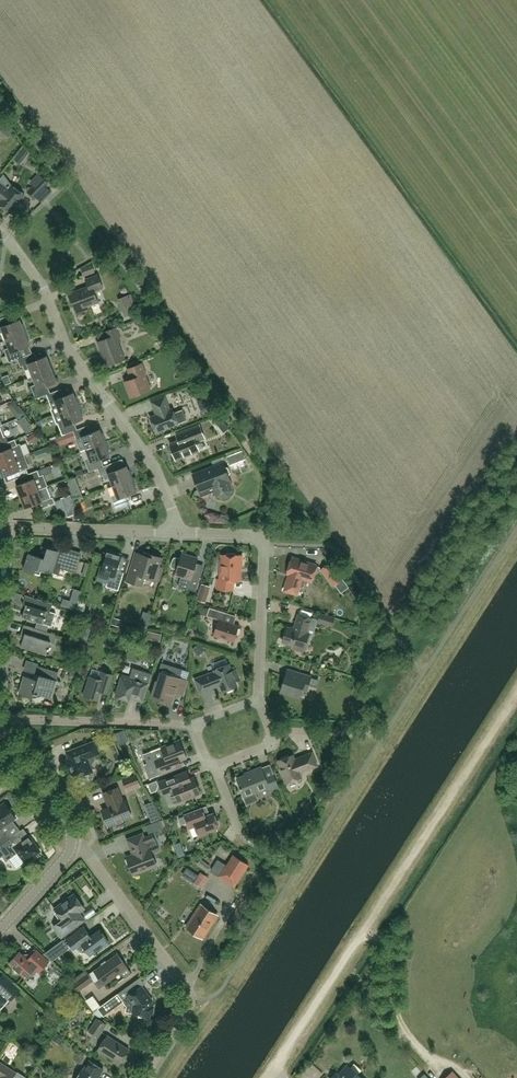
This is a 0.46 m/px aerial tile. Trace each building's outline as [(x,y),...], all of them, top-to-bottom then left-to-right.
[(0,200),(0,204),(11,213),(24,196),(12,185),(3,175),(4,174),(0,178),(0,200)] [(42,175),(28,192),(35,198),(49,182),(42,175)] [(92,265),(81,269),(84,275),(94,271),(92,265)] [(69,294),(77,313),(91,308),(89,304),(98,301),(95,293),(96,290),(103,287),(98,274),(85,279),(88,287),(69,294)] [(23,323),(22,323),(20,320),(9,324),(6,316),(0,319),(0,333),(3,332),(6,340),(26,332),(23,323)] [(98,342),(102,353),(103,353),(108,365),(125,359),(118,342),(121,341),(116,328),(106,331),(109,337),(98,342)] [(9,362),(17,359),(21,357),(19,350),(30,345),(29,341),(30,341),(26,332),(6,340),(9,348),(4,350),(9,362)] [(21,357),(17,359),(21,367),(23,366),(25,370),(30,369),(33,376),(53,368),(50,360),(48,360),(47,356),(35,361),(32,353),(21,357)] [(125,382),(131,397),(151,389),(145,374),(146,374),(142,363),(127,369),(131,379),(125,382)] [(47,395),(47,394),(48,394),(45,386),(57,382),(55,378),(56,377),(53,368),(33,376),(36,384),(31,386),(36,399),(47,395)] [(59,389),(48,394),(47,394),(47,395),(52,408),(51,408),(54,415),(80,405),(76,396),(75,396),(74,393),(62,397),(59,389)] [(183,410),(174,413),(172,409),(170,410),(165,397),(152,402),(157,415),(151,417),(156,432),(187,420),(183,410)] [(75,430),(72,423),(83,418),(82,414),(83,414),(80,405),(54,415),(57,424),(58,423),(62,435),(73,431),(75,430)] [(176,434),(179,441),(170,444),(176,459),(199,450),(195,441),(204,437),(200,425),(176,434)] [(75,430),(73,431),(78,444),(81,451),(86,449),(106,442),(103,433),(102,433),(100,429),(89,434),(86,426),(75,430)] [(3,444),(6,443),(9,442),(6,436),(4,437),(0,428),(0,445),(3,444)] [(63,436),(54,439),(57,446),(65,442),(63,436)] [(16,459),(24,456),(20,444),(17,445),(15,439),(9,442),(6,443),(3,444),(5,450),(0,452),(0,465),(16,459)] [(102,467),(99,459),(110,455),(109,451),(110,450),(106,442),(86,449),(89,457),(84,459),(89,472),(98,469),(98,468),(102,467)] [(26,468),(29,467),(24,456),(16,459),(0,465),(0,471),(2,477),(14,473),(16,479),(26,475),(25,475),(29,474),(26,468)] [(230,490),(230,487),(232,486),(228,476),(231,473),(228,467),(225,467),(223,462),(210,467),(211,469),(193,476),(199,490),(212,486),(216,488),(215,490),(216,492),(218,494),(220,496),(223,497),(226,496),(228,495),(230,492),(230,490)] [(110,478),(113,486),(133,478),(130,469),(128,470),(127,466),(115,470),(112,463),(102,467),(98,468),(98,469),(101,476),(103,475),(105,480),(110,478)] [(16,485),(21,497),(47,486),(42,475),(40,476),(38,470),(29,474),(25,475),(26,475),(28,481),(16,485)] [(113,486),(108,488),(111,496),(116,508),(128,504),(125,496),(137,491),(135,487),(137,487),(133,478),(113,486)] [(47,486),(21,497),(25,508),(37,504),(39,509),(55,503),(53,497),(51,498),(47,486)] [(71,494),(63,497),(69,516),(78,513),(71,494)] [(39,557),(29,554),(24,570),(40,575),(42,570),(52,573),(54,566),(76,573),(78,565),(64,561),(67,551),(59,548),(58,551),(48,548),(46,553),(41,552),(39,557)] [(118,590),(124,572),(117,570),(122,555),(108,550),(103,565),(102,565),(100,572),(110,575),(106,586),(118,590)] [(136,552),(127,581),(141,586),(144,576),(159,581),(163,568),(159,566),(161,557),(153,555),(144,552),(143,554),(136,552)] [(173,568),(177,569),(176,574),(191,579),(188,589),(196,591),(201,576),(193,573),(198,558),(182,553),(181,559),(177,557),(174,558),(173,560),(171,564),(171,566),(173,568)] [(242,567),(242,556),(222,555),(221,562),(220,563),(220,570),(221,571),(221,579),(217,579),(217,589),(232,589),(233,580),(239,581),(240,567),(242,567)] [(292,558),(287,573),(290,574),(285,590),(297,594),(299,587),(302,587),(304,586),(306,579),(312,581),(316,565),(292,558)] [(322,569),(333,585),(341,579),(330,563),(322,569)] [(204,583),(199,598),(209,602),(214,586),(204,583)] [(25,608),(22,617),(37,622),(35,628),(47,632),(49,625),(52,626),(56,613),(50,611),(53,604),(25,595),(23,603),(26,604),(25,608)] [(63,598),(61,605),(76,609),(78,603),(71,600),(63,598)] [(234,642),(240,625),(224,620),(226,613),(209,607),(207,616),(219,619),(214,635),(234,642)] [(334,618),(320,613),(318,621),(332,626),(334,618)] [(293,629),(287,627),(283,642),(294,645),(293,648),(304,652),(309,634),(307,633),(312,618),(299,614),(295,625),(296,626),(293,629)] [(56,643),(56,634),(24,624),(21,632),(25,634),(21,646),(47,654),(51,642),(56,643)] [(80,635),(78,640),(87,643),(89,637),(80,635)] [(85,653),(88,644),(82,642),(79,651),(85,653)] [(205,649),(199,643),(193,650),(199,656),(205,649)] [(234,687),(237,686),(235,679),(239,677),(236,670),(231,671),(229,664),(214,670),(215,671),(195,679),(200,692),(220,684),(223,691),(226,690),(228,691),(233,689),(234,687)] [(38,680),(24,676),(19,693),(33,697),(34,693),(38,694),(52,698),(57,680),(56,680),(58,672),(37,665),(35,674),(39,675),(38,680)] [(156,680),(151,696),(155,698),(155,700),(164,703),(165,701),(172,703),(175,692),(183,695),(188,680),(180,678),(182,669),(170,665),(168,674),(161,672),(158,681),(156,680)] [(133,668),(130,677),(122,674),(115,696),(129,700),(130,698),(143,702),(152,674),(133,668)] [(281,691),(300,697),(303,689),(307,690),(311,677),(287,669),(281,691)] [(107,693),(113,675),(101,671),(99,679),(90,676),(84,696),(98,700),(101,692),(107,693)] [(119,744),(129,740),(124,729),(114,733),(119,744)] [(187,758),(180,740),(152,751),(161,774),(174,769),(181,766),(179,760),(187,758)] [(67,760),(74,778),(78,776),(79,778),(80,780),(83,781),(85,781),(87,780),(88,779),(88,777),(88,775),(87,773),(92,771),(90,764),(92,763),(93,762),(94,760),(94,759),(94,757),(94,755),(99,753),(95,741),(66,752),(69,759),(67,760)] [(282,774),(286,783),(302,777),(300,772),(317,765),(312,752),(295,759),(293,755),(278,760),(284,774),(282,774)] [(269,787),(271,791),(279,788),(274,775),(266,778),(262,767),(250,771),(251,773),(237,778),(247,804),(258,799),(255,793),(269,787)] [(175,794),(178,802),(200,793),(194,777),(190,779),(187,771),(159,782),(164,794),(170,792),(171,793),(173,794),(175,794)] [(133,784),(133,785),(139,783),(136,775),(123,780),(126,787),(133,784)] [(102,810),(108,825),(132,816),(126,801),(123,802),(117,788),(104,793),(110,807),(102,810)] [(11,837),(6,830),(4,832),(1,828),(16,817),(5,802),(0,806),(0,845),(11,837)] [(185,815),(190,828),(195,826),(199,835),(219,827),(219,825),(220,824),(218,820),(216,820),(214,813),(205,816),(202,808),(185,815)] [(131,865),(134,874),(157,865),(152,852),(160,849),(153,833),(144,836),(143,833),(127,839),(133,854),(126,857),(129,864),(131,865)] [(0,848),(0,857),(2,856),(6,861),(10,859),(17,868),(25,862),(30,858),(32,860),(39,855),(38,853),(40,851),(29,835),(20,842),(16,836),(0,848)] [(234,855),(227,865),(226,864),(218,876),(235,887),(249,865),(234,855)] [(207,873),(199,881),(205,886),(212,878),(207,873)] [(85,920),(79,912),(85,908),(74,894),(55,908),(57,911),(56,913),(61,920),(61,921),(54,926),(62,937),(85,920)] [(202,937),(217,915),(202,905),(187,927),(202,937)] [(90,956),(109,942),(100,929),(90,936),(87,936),(82,928),(67,939),(71,946),(74,944),(80,951),(88,953),(90,956)] [(66,939),(48,950),(54,961),(73,950),(66,939)] [(39,973),(49,962),(34,949),(26,957),(19,951),(17,954),(11,954),(11,960),(9,962),(14,968),(15,973),(20,972),(26,978),(29,975),(34,975),(37,971),(39,973)] [(125,978),(132,973),(128,967),(118,954),(94,971),(104,984),(120,972),(125,978)] [(78,991),(93,980),(86,970),(70,981),(78,991)] [(9,997),(11,1000),(20,990),(3,974),(0,977),(0,1007),(9,997)] [(152,1000),(141,986),(140,987),(138,985),(135,985),(133,986),(131,983),(98,1008),(104,1016),(125,1001),(124,1000),(128,996),(134,1004),(133,1012),(138,1013),(138,1017),(149,1018),(150,1013),(152,1013),(153,1007),(151,1006),(152,1000)] [(95,1009),(103,1004),(95,993),(88,998),(95,1009)] [(98,1037),(107,1024),(97,1018),(89,1031),(98,1037)] [(120,1064),(129,1049),(107,1035),(98,1049),(120,1064)] [(104,1069),(90,1060),(83,1070),(82,1069),(77,1077),(98,1077),(104,1069)] [(17,1072),(0,1062),(0,1077),(13,1077),(17,1072)] [(350,1068),(344,1074),(342,1072),(337,1077),(361,1077),(350,1068)]
